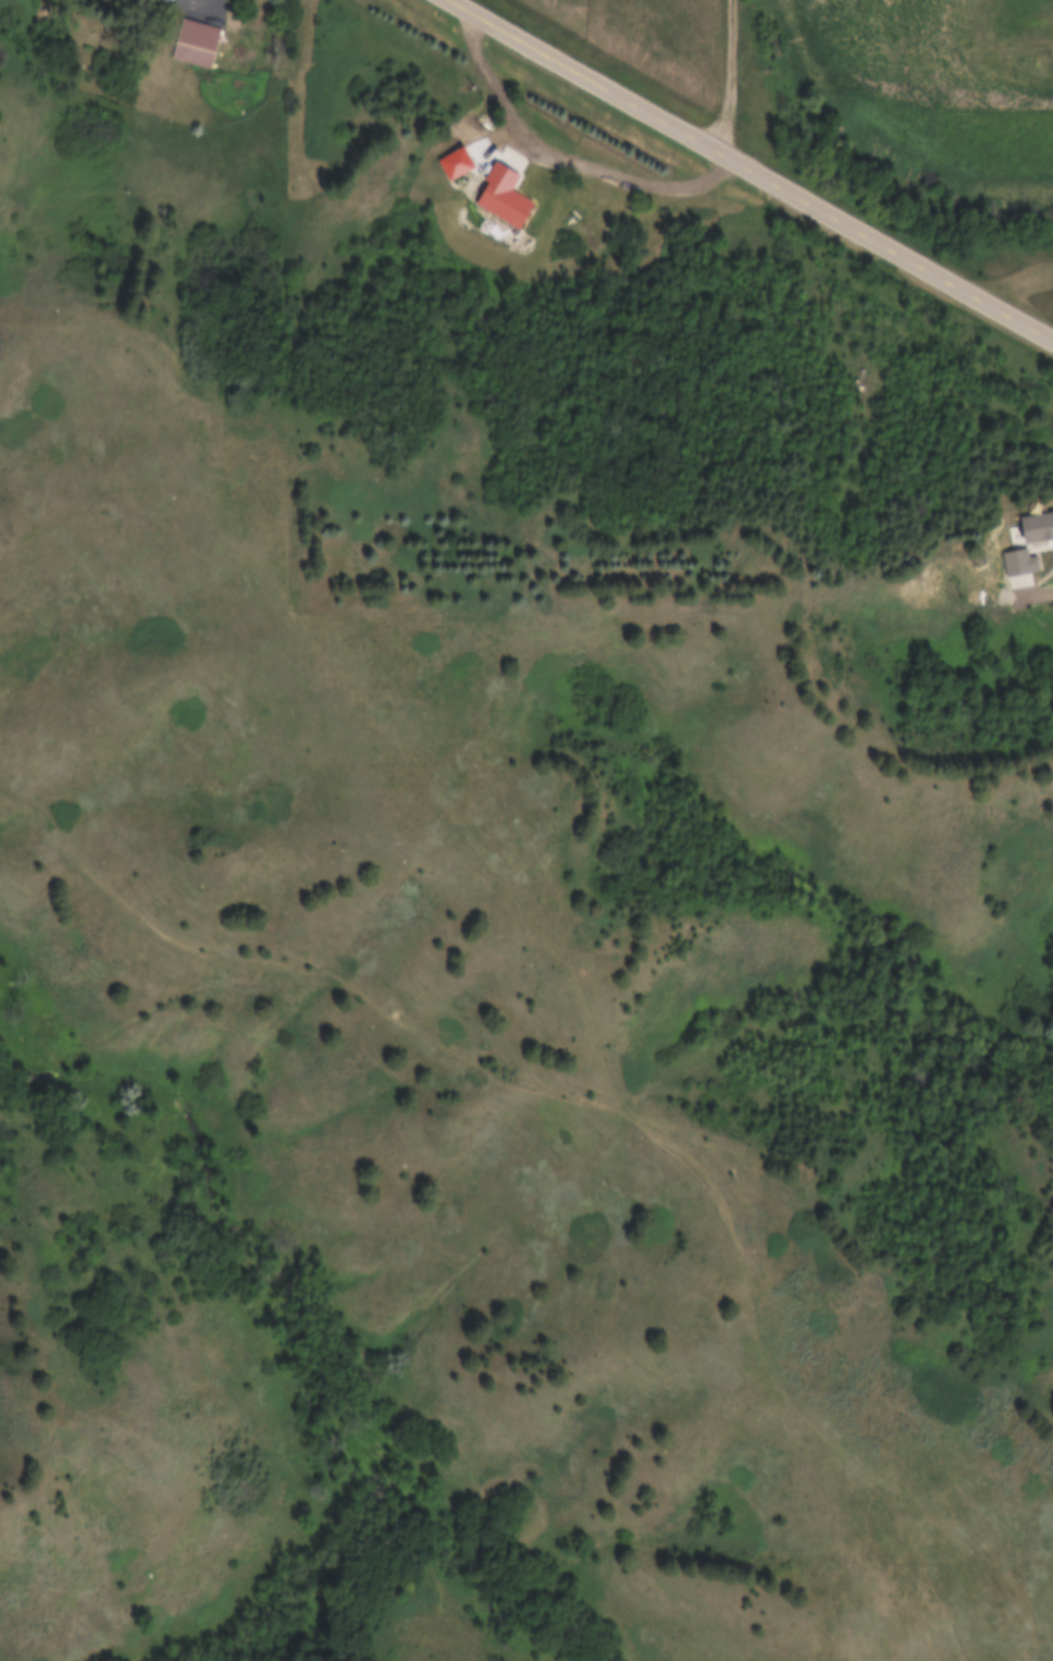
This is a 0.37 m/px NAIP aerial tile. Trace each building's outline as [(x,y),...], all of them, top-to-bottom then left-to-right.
[(221,30),(182,18),(175,42),(214,54),(221,30)]
